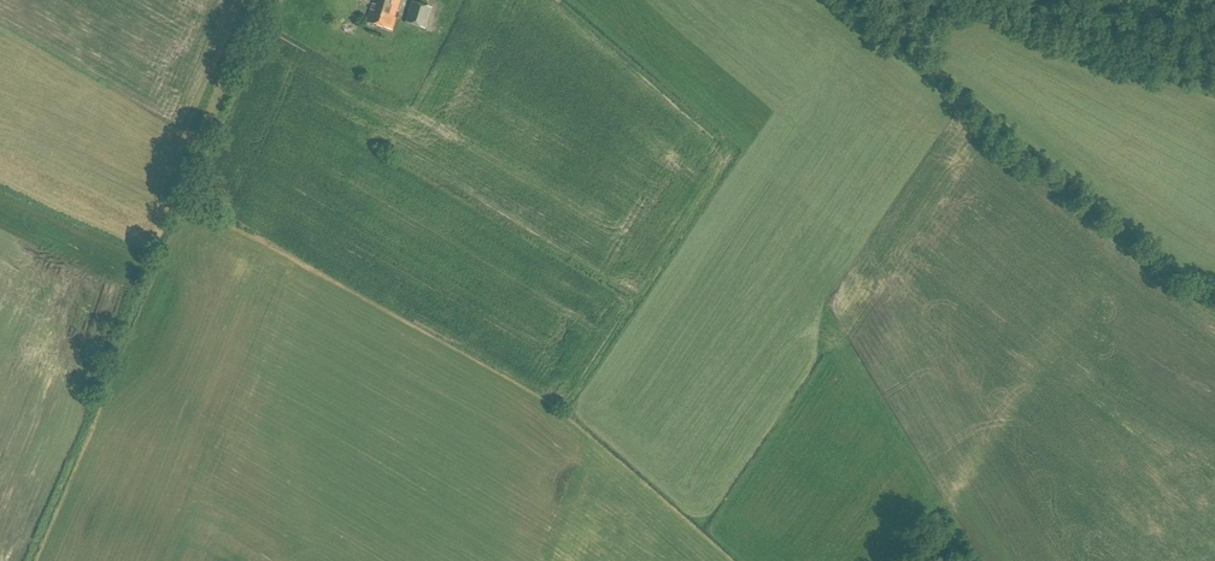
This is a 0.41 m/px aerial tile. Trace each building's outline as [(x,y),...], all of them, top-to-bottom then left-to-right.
[(393,33),(397,21),(398,21),(400,16),(398,15),(402,0),(375,0),(367,25),(393,33)] [(404,22),(425,29),(432,8),(410,2),(404,22)]
